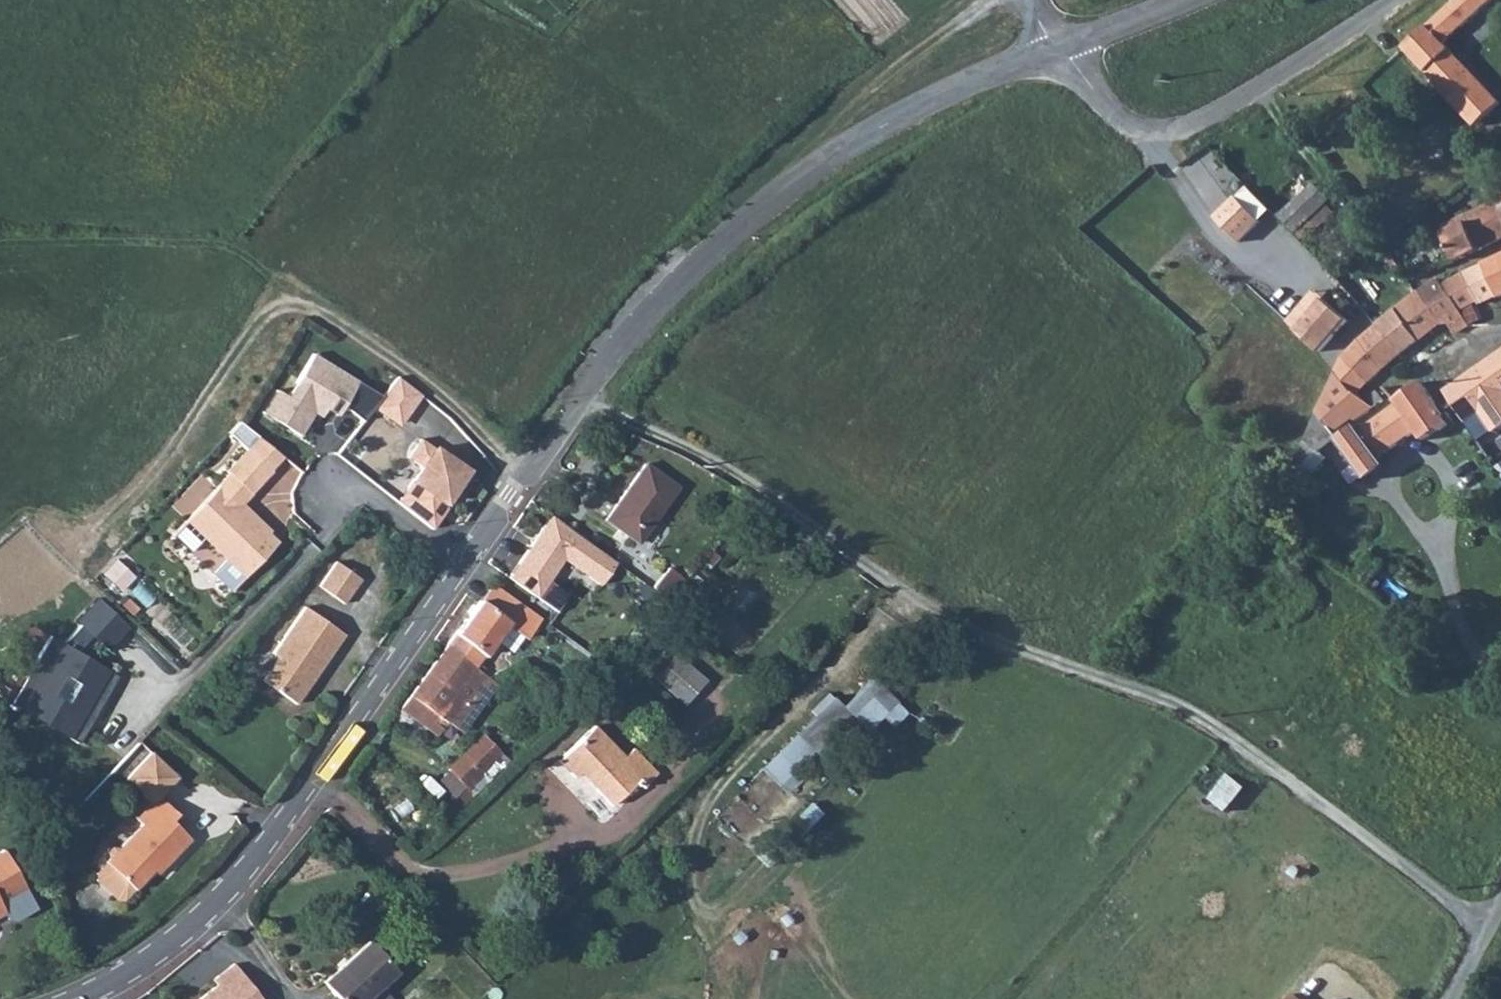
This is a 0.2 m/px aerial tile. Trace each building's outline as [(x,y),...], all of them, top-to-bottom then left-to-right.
[(1405,48),(1472,128),(1498,106),(1444,44),(1494,0),(1459,0),(1405,48)] [(1282,217),(1296,232),(1330,201),(1316,185),(1282,217)] [(1250,187),(1217,218),(1241,242),(1273,210),(1250,187)] [(1500,238),(1500,209),(1500,206),(1440,235),(1454,260),(1500,238)] [(1487,314),(1500,306),(1500,298),(1500,297),(1500,257),(1462,275),(1477,298),(1487,314)] [(1448,294),(1458,310),(1477,298),(1462,275),(1441,285),(1448,294)] [(1437,279),(1418,291),(1430,307),(1448,294),(1441,285),(1437,279)] [(1418,291),(1394,311),(1418,341),(1441,323),(1439,321),(1430,307),(1418,291)] [(1287,324),(1296,332),(1323,300),(1313,292),(1287,324)] [(1430,307),(1439,321),(1443,318),(1453,333),(1468,325),(1458,310),(1448,294),(1430,307)] [(1323,300),(1296,332),(1319,352),(1346,320),(1323,300)] [(1394,311),(1377,325),(1401,355),(1418,341),(1394,311)] [(1401,355),(1377,325),(1371,330),(1359,341),(1384,370),(1401,355)] [(1384,370),(1359,341),(1343,357),(1368,383),(1384,370)] [(319,348),(294,391),(329,411),(334,402),(344,408),(364,375),(319,348)] [(1444,391),(1466,423),(1478,414),(1492,434),(1500,428),(1500,352),(1444,391)] [(1338,368),(1335,373),(1356,393),(1368,383),(1343,357),(1338,368)] [(1335,373),(1305,440),(1320,452),(1340,438),(1335,430),(1352,418),(1355,421),(1383,401),(1378,393),(1363,401),(1356,393),(1335,373)] [(394,382),(374,407),(397,426),(417,401),(394,382)] [(1448,425),(1421,383),(1395,400),(1399,404),(1361,430),(1379,457),(1417,433),(1423,441),(1448,425)] [(262,434),(251,445),(273,466),(285,453),(262,434)] [(422,434),(409,451),(423,459),(398,498),(431,528),(446,503),(446,496),(467,463),(422,434)] [(273,466),(251,445),(229,468),(232,470),(188,516),(246,572),(278,539),(269,530),(271,528),(249,507),(247,508),(239,500),(273,466)] [(647,466),(606,521),(639,544),(679,489),(647,466)] [(204,473),(173,502),(185,515),(216,486),(204,473)] [(551,516),(506,577),(553,611),(567,593),(547,578),(562,557),(599,584),(614,563),(551,516)] [(127,590),(144,565),(121,549),(103,573),(127,590)] [(336,560),(318,585),(342,603),(361,578),(336,560)] [(667,569),(651,589),(666,601),(682,582),(667,569)] [(491,584),(444,647),(483,676),(487,672),(477,664),(493,644),(509,656),(538,619),(518,604),(491,584)] [(53,630),(12,697),(80,738),(120,671),(80,647),(95,631),(110,645),(133,622),(102,593),(80,616),(85,621),(67,639),(53,630)] [(346,636),(308,608),(275,656),(281,661),(266,683),(299,705),(346,636)] [(476,695),(489,680),(483,676),(444,647),(399,706),(428,728),(432,722),(440,728),(445,721),(447,723),(471,692),(476,695)] [(675,656),(654,679),(682,706),(703,683),(675,656)] [(494,685),(489,680),(476,695),(471,692),(447,723),(459,732),(494,685)] [(849,717),(858,725),(866,732),(891,703),(875,689),(849,717)] [(841,743),(858,725),(849,717),(831,702),(816,720),(831,734),(841,743)] [(798,771),(831,734),(816,720),(783,757),(798,771)] [(432,722),(428,728),(435,734),(440,728),(432,722)] [(595,726),(558,761),(574,777),(580,770),(596,786),(594,788),(609,804),(634,780),(640,787),(654,773),(633,748),(623,757),(595,726)] [(447,771),(465,790),(482,775),(480,773),(500,754),(484,736),(447,771)] [(177,774),(152,751),(124,779),(148,803),(133,818),(139,824),(88,877),(90,885),(108,903),(120,902),(163,858),(167,862),(189,838),(170,819),(174,814),(156,796),(177,774)] [(480,773),(482,775),(487,780),(508,762),(500,754),(480,773)] [(470,796),(465,790),(447,771),(436,781),(450,797),(426,820),(435,829),(470,796)] [(1211,797),(1230,811),(1249,786),(1230,773),(1211,797)] [(0,851),(0,902),(25,889),(3,850),(0,851)] [(379,984),(393,971),(368,941),(323,980),(335,995),(338,998),(392,998),(379,984)] [(196,998),(262,998),(232,962),(210,979),(215,984),(196,998)]
